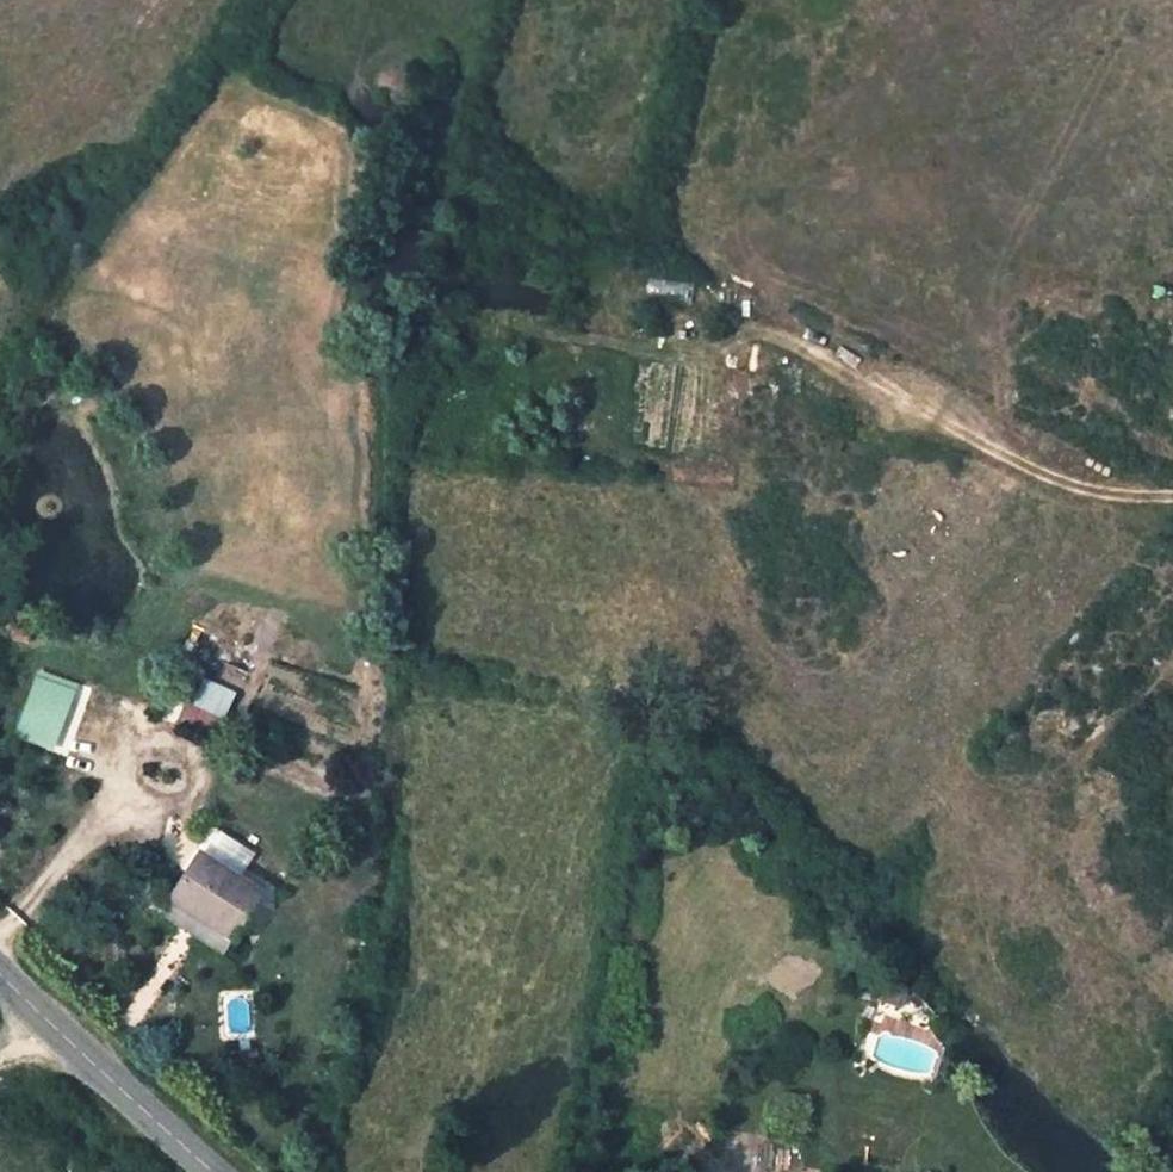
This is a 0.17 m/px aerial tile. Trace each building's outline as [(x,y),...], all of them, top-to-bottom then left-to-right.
[(648,299),(691,300),(692,280),(648,280),(648,299)] [(52,750),(77,684),(36,669),(12,734),(52,750)] [(181,718),(218,733),(236,689),(199,674),(181,718)] [(264,897),(200,854),(171,898),(209,924),(206,929),(232,946),(264,897)] [(885,981),(879,1002),(900,1008),(906,987),(885,981)]
